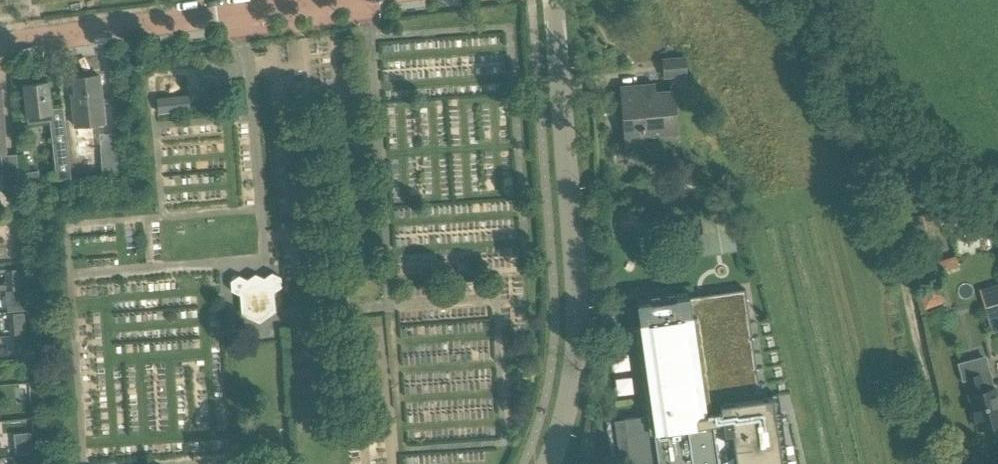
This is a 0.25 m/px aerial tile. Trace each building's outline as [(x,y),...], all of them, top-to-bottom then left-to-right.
[(686,56),(662,58),(664,78),(688,76),(686,56)] [(75,94),(71,95),(78,148),(100,146),(102,176),(118,175),(117,163),(115,133),(112,104),(102,105),(99,75),(73,78),(75,94)] [(48,81),(23,84),(26,116),(27,124),(49,121),(56,181),(60,180),(71,179),(66,138),(63,115),(62,107),(51,109),(48,81)] [(655,83),(620,87),(627,144),(645,142),(645,135),(676,132),(671,91),(656,93),(655,83)] [(188,95),(157,99),(158,112),(190,108),(188,95)] [(5,151),(0,152),(3,186),(4,186),(19,185),(16,153),(5,155),(5,151)] [(19,185),(4,186),(4,198),(20,197),(19,185)] [(703,233),(695,234),(698,256),(737,250),(732,212),(700,217),(703,233)] [(964,246),(954,250),(955,253),(960,266),(960,267),(990,256),(979,227),(960,235),(964,246)] [(931,247),(934,257),(951,252),(948,242),(931,247)] [(689,250),(678,262),(696,277),(707,265),(689,250)] [(955,253),(939,259),(945,272),(960,266),(955,253)] [(930,260),(911,267),(914,276),(933,269),(930,260)] [(25,268),(6,269),(7,289),(26,288),(25,268)] [(282,286),(280,276),(271,272),(264,278),(255,274),(247,279),(238,275),(230,281),(231,291),(240,295),(241,314),(259,322),(275,311),(273,292),(282,286)] [(976,287),(981,305),(997,300),(997,282),(997,281),(976,287)] [(933,282),(915,289),(922,307),(940,300),(933,282)] [(622,418),(629,463),(782,463),(772,396),(760,398),(758,383),(753,383),(745,324),(750,323),(745,289),(688,297),(637,304),(639,324),(625,326),(638,416),(622,418)] [(24,310),(8,312),(9,322),(25,320),(24,310)] [(962,361),(971,395),(969,396),(978,429),(997,423),(997,401),(995,389),(985,392),(980,374),(990,372),(986,355),(962,361)] [(26,441),(25,420),(7,421),(8,442),(26,441)] [(13,455),(13,463),(34,463),(33,453),(13,455)]
